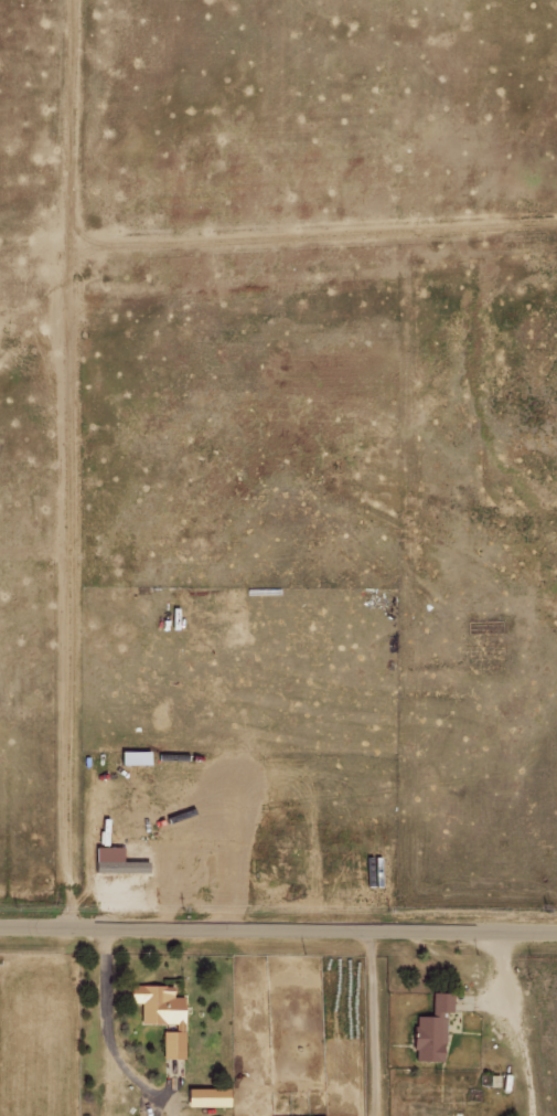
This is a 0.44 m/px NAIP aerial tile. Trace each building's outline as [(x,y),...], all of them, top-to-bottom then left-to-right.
[(147,861),(93,861),(93,872),(147,872),(147,861)] [(184,1059),(184,996),(173,996),(173,985),(130,985),(130,1002),(141,1002),(141,1023),(176,1023),(176,1031),(163,1031),(163,1059),(184,1059)] [(442,1061),(443,1012),(451,1012),(451,992),(431,992),(431,1016),(413,1015),(412,1060),(442,1061)] [(228,1088),(185,1089),(185,1107),(228,1106),(228,1088)]
